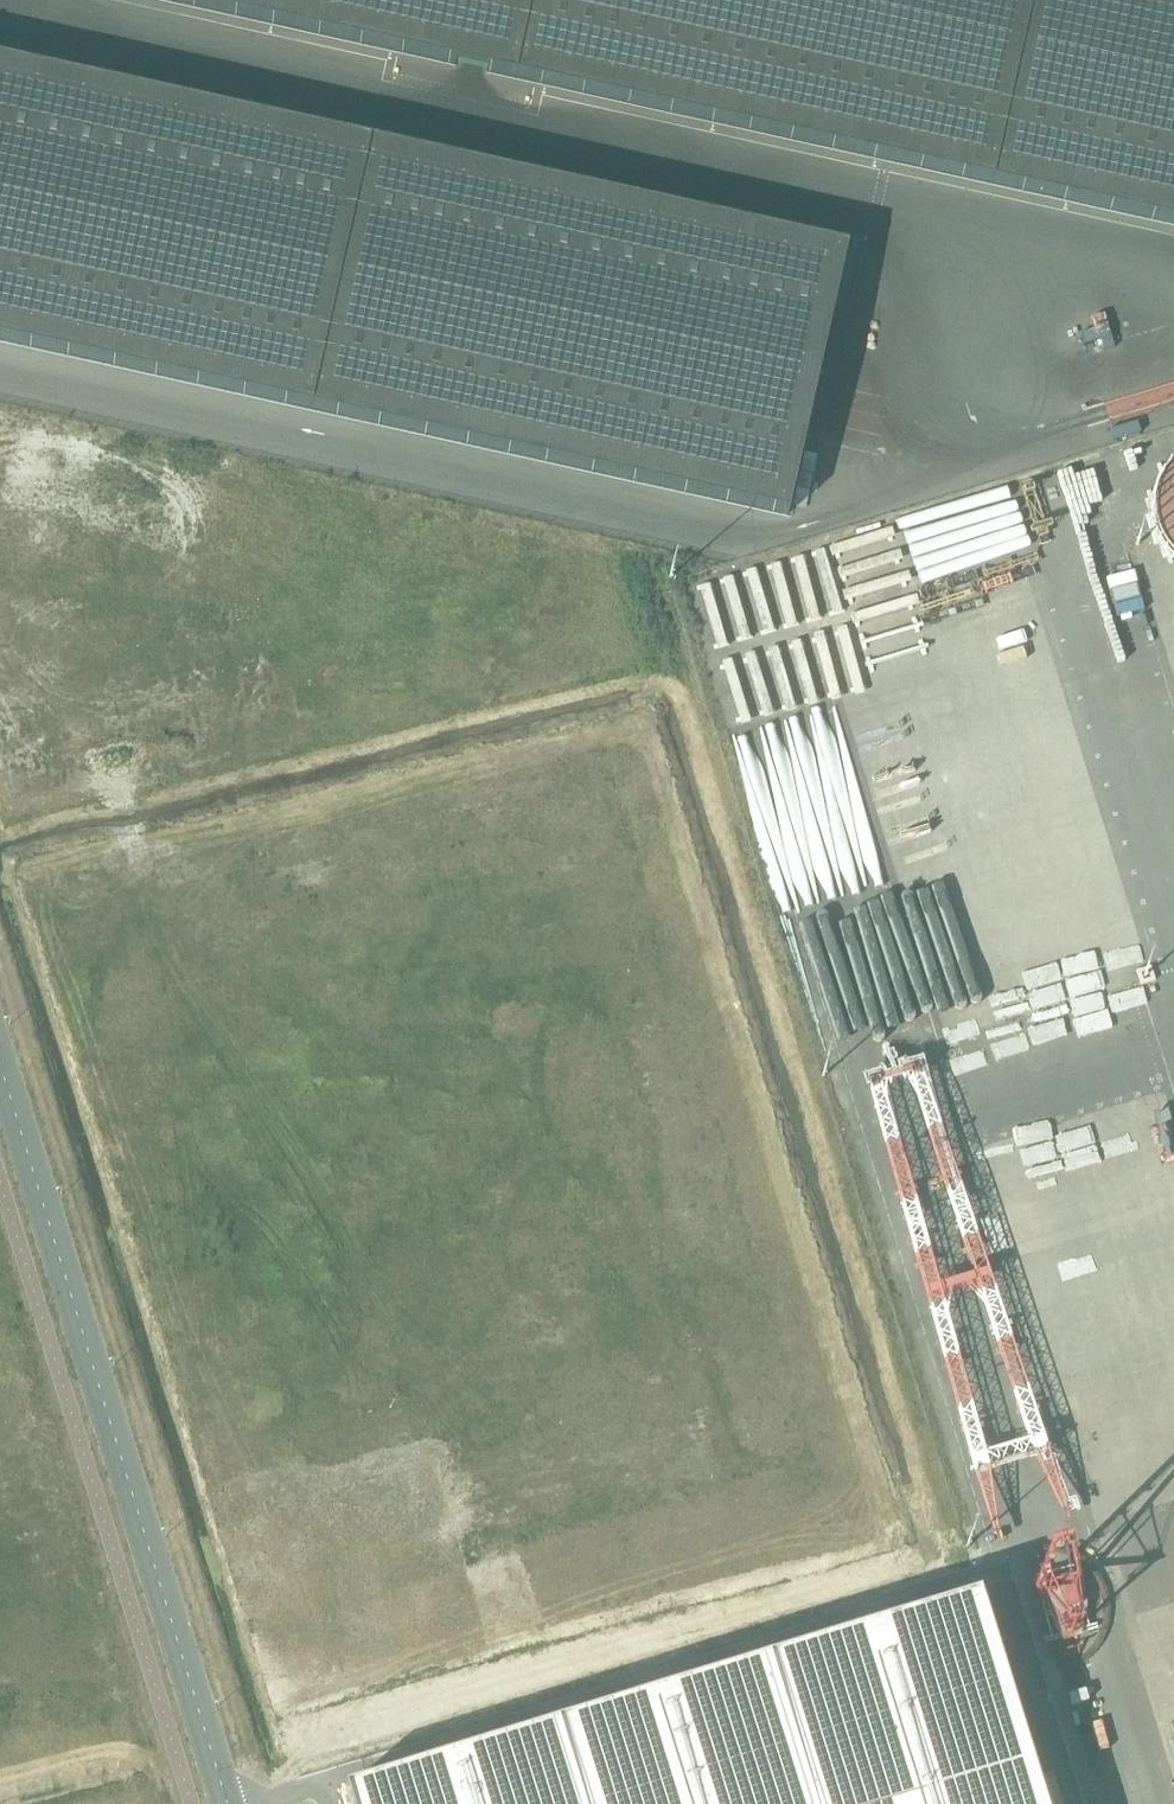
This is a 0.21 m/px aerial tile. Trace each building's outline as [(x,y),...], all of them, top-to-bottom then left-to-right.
[(455,63),(456,61),(490,69),(490,70),(1173,222),(1173,0),(174,0),(455,63)] [(788,513),(804,441),(805,438),(818,381),(818,379),(828,334),(828,333),(848,246),(819,240),(818,242),(787,235),(788,233),(722,219),(721,220),(690,213),(690,212),(624,197),(624,198),(593,192),(593,190),(527,175),(527,177),(496,170),(496,168),(430,154),(429,155),(398,148),(399,147),(342,134),(341,136),(310,129),(311,127),(245,113),(244,114),(213,107),(214,106),(147,91),(147,93),(116,86),(116,84),(50,69),(50,71),(19,64),(19,62),(0,58),(0,338),(788,513)] [(1163,1543),(1173,1585),(1173,1541),(1163,1543)] [(332,1783),(339,1803),(1033,1803),(967,1589),(332,1783)]
